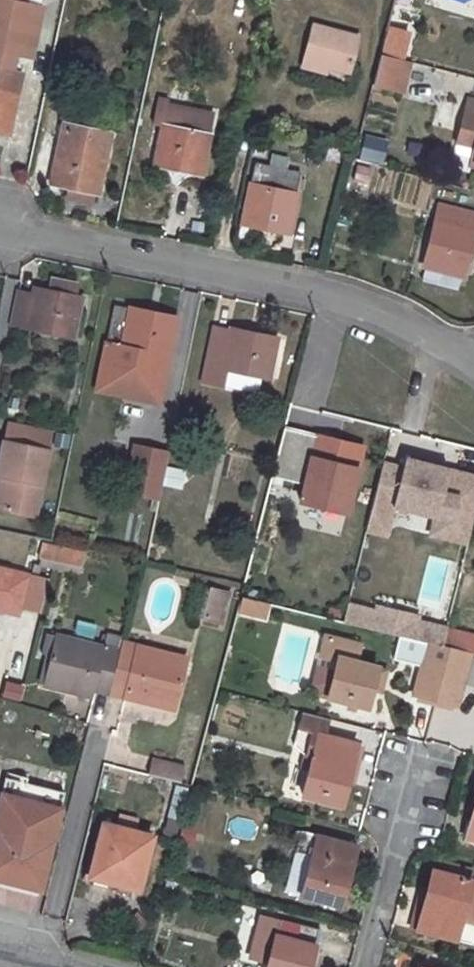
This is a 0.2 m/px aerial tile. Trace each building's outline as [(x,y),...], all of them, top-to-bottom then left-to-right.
[(360,36),(315,25),(306,62),(330,68),(350,73),(360,36)] [(396,32),(390,53),(405,57),(410,35),(396,32)] [(381,54),(373,84),(403,92),(410,61),(381,54)] [(304,67),(328,73),(330,68),(306,62),(304,67)] [(8,135),(20,76),(0,71),(0,133),(8,135)] [(460,94),(443,89),(435,122),(451,126),(460,94)] [(458,141),(473,146),(473,99),(470,98),(458,141)] [(158,105),(154,125),(163,127),(167,107),(158,105)] [(163,127),(155,165),(202,175),(214,116),(167,107),(163,127)] [(63,124),(51,184),(98,194),(111,135),(63,124)] [(359,160),(382,165),(387,141),(365,136),(359,160)] [(255,166),(243,226),(289,233),(300,175),(255,166)] [(358,167),(354,181),(368,185),(372,170),(358,167)] [(424,267),(463,277),(473,237),(473,215),(440,206),(424,267)] [(51,278),(47,292),(74,297),(76,283),(51,278)] [(18,294),(11,325),(72,337),(81,298),(74,297),(47,292),(35,289),(34,297),(18,294)] [(160,404),(177,318),(131,309),(130,311),(115,308),(101,375),(141,384),(138,399),(160,404)] [(212,329),(201,381),(224,386),(227,369),(269,378),(277,340),(230,329),(230,333),(212,329)] [(138,399),(141,384),(101,375),(97,391),(138,399)] [(9,397),(7,408),(21,412),(23,401),(9,397)] [(7,408),(5,417),(20,420),(21,412),(7,408)] [(6,423),(2,441),(49,451),(53,433),(6,423)] [(300,433),(288,481),(312,486),(314,477),(354,486),(364,448),(300,433)] [(0,506),(0,509),(35,517),(49,451),(2,441),(0,452),(0,476),(6,477),(0,506)] [(125,493),(160,500),(170,452),(135,445),(125,493)] [(396,455),(387,494),(455,510),(464,471),(396,455)] [(44,545),(41,559),(52,561),(79,566),(81,553),(44,545)] [(41,559),(39,565),(51,568),(52,561),(41,559)] [(31,575),(0,568),(0,612),(2,606),(22,611),(31,575)] [(203,588),(196,617),(204,619),(212,590),(203,588)] [(212,590),(204,619),(219,622),(227,593),(212,590)] [(241,597),(238,610),(264,617),(267,603),(241,597)] [(426,624),(422,641),(428,643),(443,646),(447,629),(426,624)] [(443,646),(449,648),(471,653),(473,654),(473,636),(447,629),(443,646)] [(41,634),(37,652),(53,657),(57,638),(41,634)] [(319,667),(336,671),(340,657),(358,662),(362,645),(327,636),(319,667)] [(53,657),(47,679),(93,690),(110,695),(120,653),(57,638),(53,657)] [(120,653),(110,695),(131,699),(133,689),(176,700),(187,659),(123,643),(120,653)] [(428,643),(415,696),(436,702),(449,648),(443,646),(428,643)] [(449,648),(436,702),(458,707),(471,653),(449,648)] [(336,671),(329,699),(368,709),(379,667),(358,662),(340,657),(336,671)] [(47,679),(45,687),(91,698),(93,690),(47,679)] [(20,701),(23,683),(3,680),(0,697),(20,701)] [(133,689),(131,699),(174,710),(176,700),(133,689)] [(319,736),(327,738),(332,719),(304,712),(299,730),(319,734),(319,736)] [(327,738),(319,736),(319,734),(299,730),(295,745),(306,756),(314,757),(304,795),(343,805),(358,746),(327,738)] [(153,760),(149,777),(180,784),(184,768),(153,760)] [(31,835),(42,786),(5,778),(0,800),(0,880),(41,890),(52,840),(31,835)] [(42,786),(31,835),(52,840),(64,791),(42,786)] [(178,840),(192,843),(196,825),(182,822),(178,840)] [(104,824),(90,877),(138,890),(154,836),(104,824)] [(303,891),(302,897),(340,906),(356,846),(301,832),(295,853),(299,855),(291,888),(303,891)] [(471,880),(473,870),(447,863),(444,873),(433,870),(428,891),(418,931),(473,945),(473,880),(471,880)] [(421,889),(411,929),(418,931),(428,891),(421,889)] [(267,966),(309,966),(319,929),(281,918),(267,966)]
